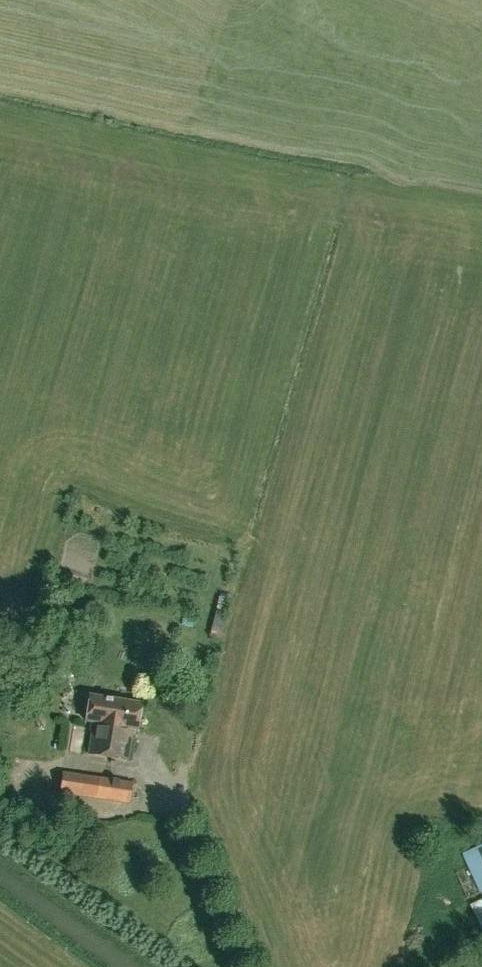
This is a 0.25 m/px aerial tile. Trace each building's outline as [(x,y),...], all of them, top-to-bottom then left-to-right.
[(142,705),(90,696),(86,721),(91,722),(89,731),(92,732),(89,755),(128,761),(134,728),(138,729),(142,705)] [(133,782),(63,772),(60,793),(130,803),(133,782)] [(463,854),(481,893),(481,892),(481,846),(463,854)]
